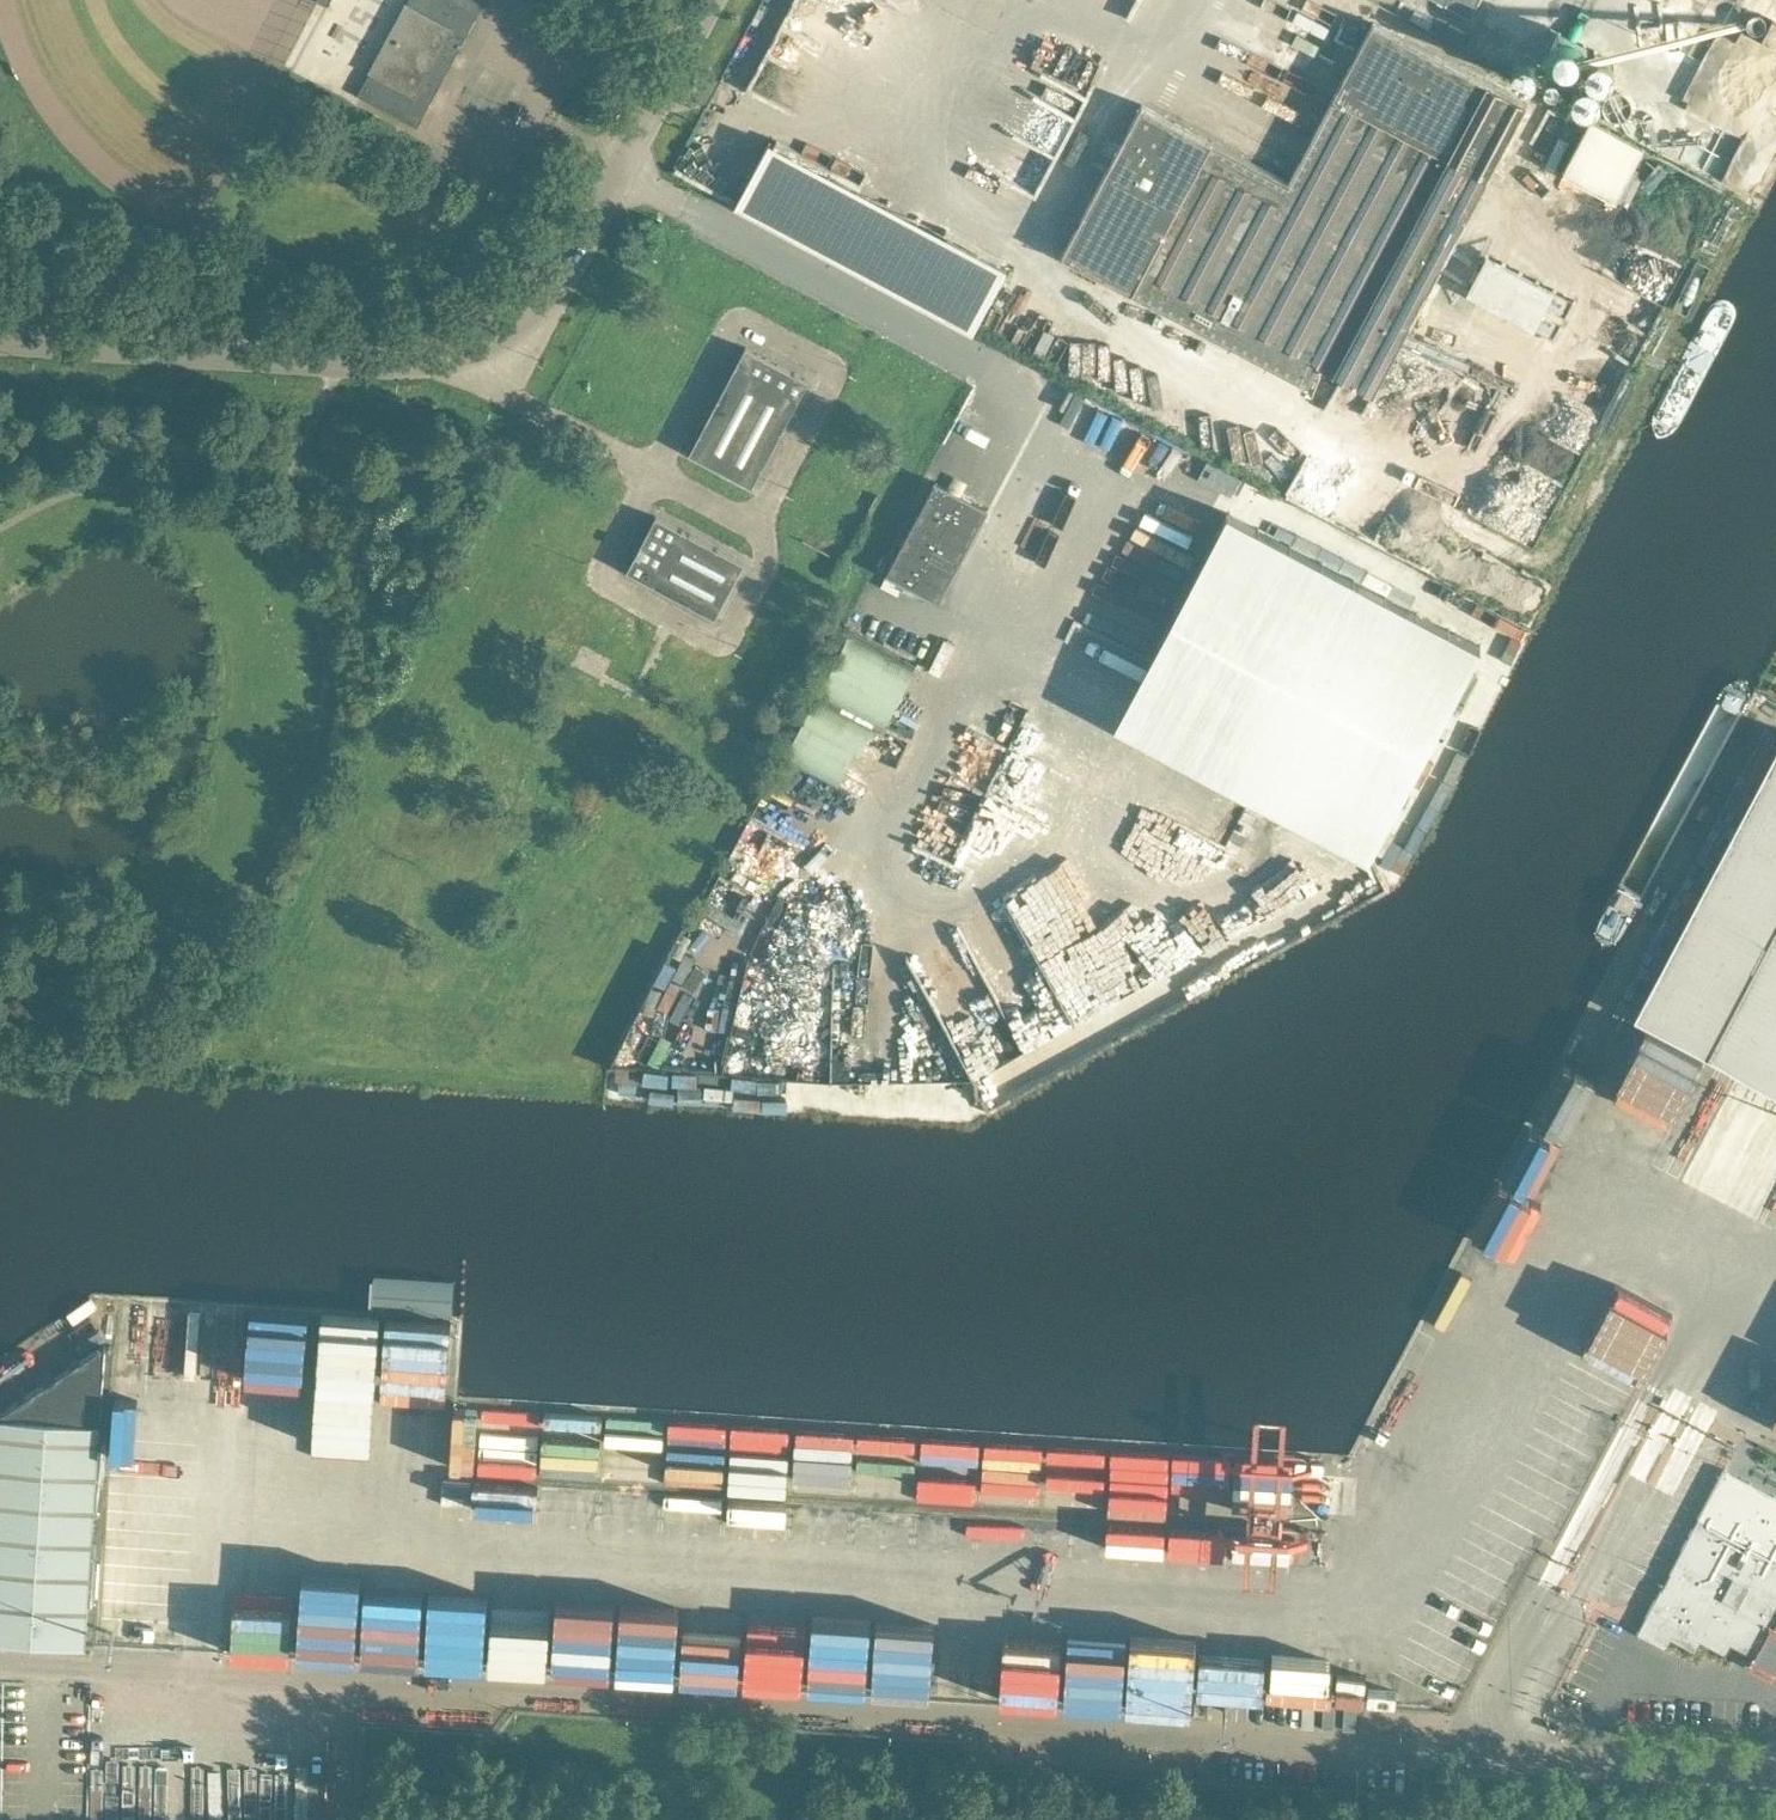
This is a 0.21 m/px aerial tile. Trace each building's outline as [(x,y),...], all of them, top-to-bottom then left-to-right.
[(368,71),(370,73),(368,76),(358,94),(417,126),(485,0),(409,0),(408,3),(406,2),(405,3),(407,4),(371,71),(369,70),(368,71)] [(1470,18),(1479,0),(1436,0),(1470,18)] [(1142,103),(1062,253),(1305,383),(1316,362),(1372,391),(1409,321),(1425,291),(1449,245),(1465,215),(1525,103),(1373,22),(1288,181),(1142,103)] [(1450,23),(1444,34),(1461,43),(1467,32),(1450,23)] [(1610,200),(1639,145),(1582,115),(1553,170),(1610,200)] [(722,215),(970,326),(1001,258),(753,146),(722,215)] [(630,250),(624,261),(638,269),(644,257),(638,254),(630,250)] [(1082,379),(1104,333),(1040,301),(1017,347),(1082,379)] [(746,346),(690,452),(752,485),(808,379),(746,346)] [(329,424),(325,422),(324,423),(320,433),(331,437),(333,433),(336,427),(329,424)] [(935,481),(886,572),(938,600),(987,509),(935,481)] [(1480,646),(1227,512),(1115,723),(1368,857),(1480,646)] [(744,563),(656,515),(627,569),(715,616),(744,563)] [(1634,1014),(1775,1089),(1775,746),(1634,1014)] [(137,1311),(136,1380),(221,1382),(223,1313),(137,1311)] [(0,1412),(0,1639),(86,1644),(106,1342),(0,1412)] [(504,1420),(518,1421),(516,1446),(542,1447),(543,1436),(556,1437),(558,1410),(505,1407),(504,1420)] [(1228,1564),(1255,1567),(1261,1523),(1281,1525),(1286,1517),(1289,1494),(1270,1481),(1257,1480),(1259,1461),(1246,1452),(1233,1471),(1227,1518),(1241,1527),(1230,1544),(1228,1564)] [(1639,1632),(1665,1646),(1670,1635),(1694,1648),(1700,1638),(1724,1652),(1730,1640),(1754,1654),(1760,1643),(1775,1652),(1775,1498),(1727,1471),(1639,1632)] [(343,1655),(611,1670),(616,1587),(537,1582),(534,1634),(484,1631),(487,1581),(454,1580),(453,1587),(347,1581),(343,1655)] [(617,1676),(801,1684),(804,1600),(728,1597),(728,1592),(667,1590),(664,1666),(617,1664),(617,1676)] [(930,1697),(1174,1707),(1177,1649),(1115,1647),(1114,1671),(1059,1669),(1062,1614),(985,1611),(983,1671),(931,1669),(930,1697)] [(1256,1638),(1255,1648),(1193,1644),(1191,1682),(1315,1691),(1318,1642),(1256,1638)] [(891,1688),(893,1651),(859,1650),(857,1687),(891,1688)] [(1358,1694),(1360,1671),(1337,1670),(1336,1693),(1358,1694)] [(1206,1715),(1207,1698),(1207,1697),(1194,1696),(1193,1714),(1206,1715)]
